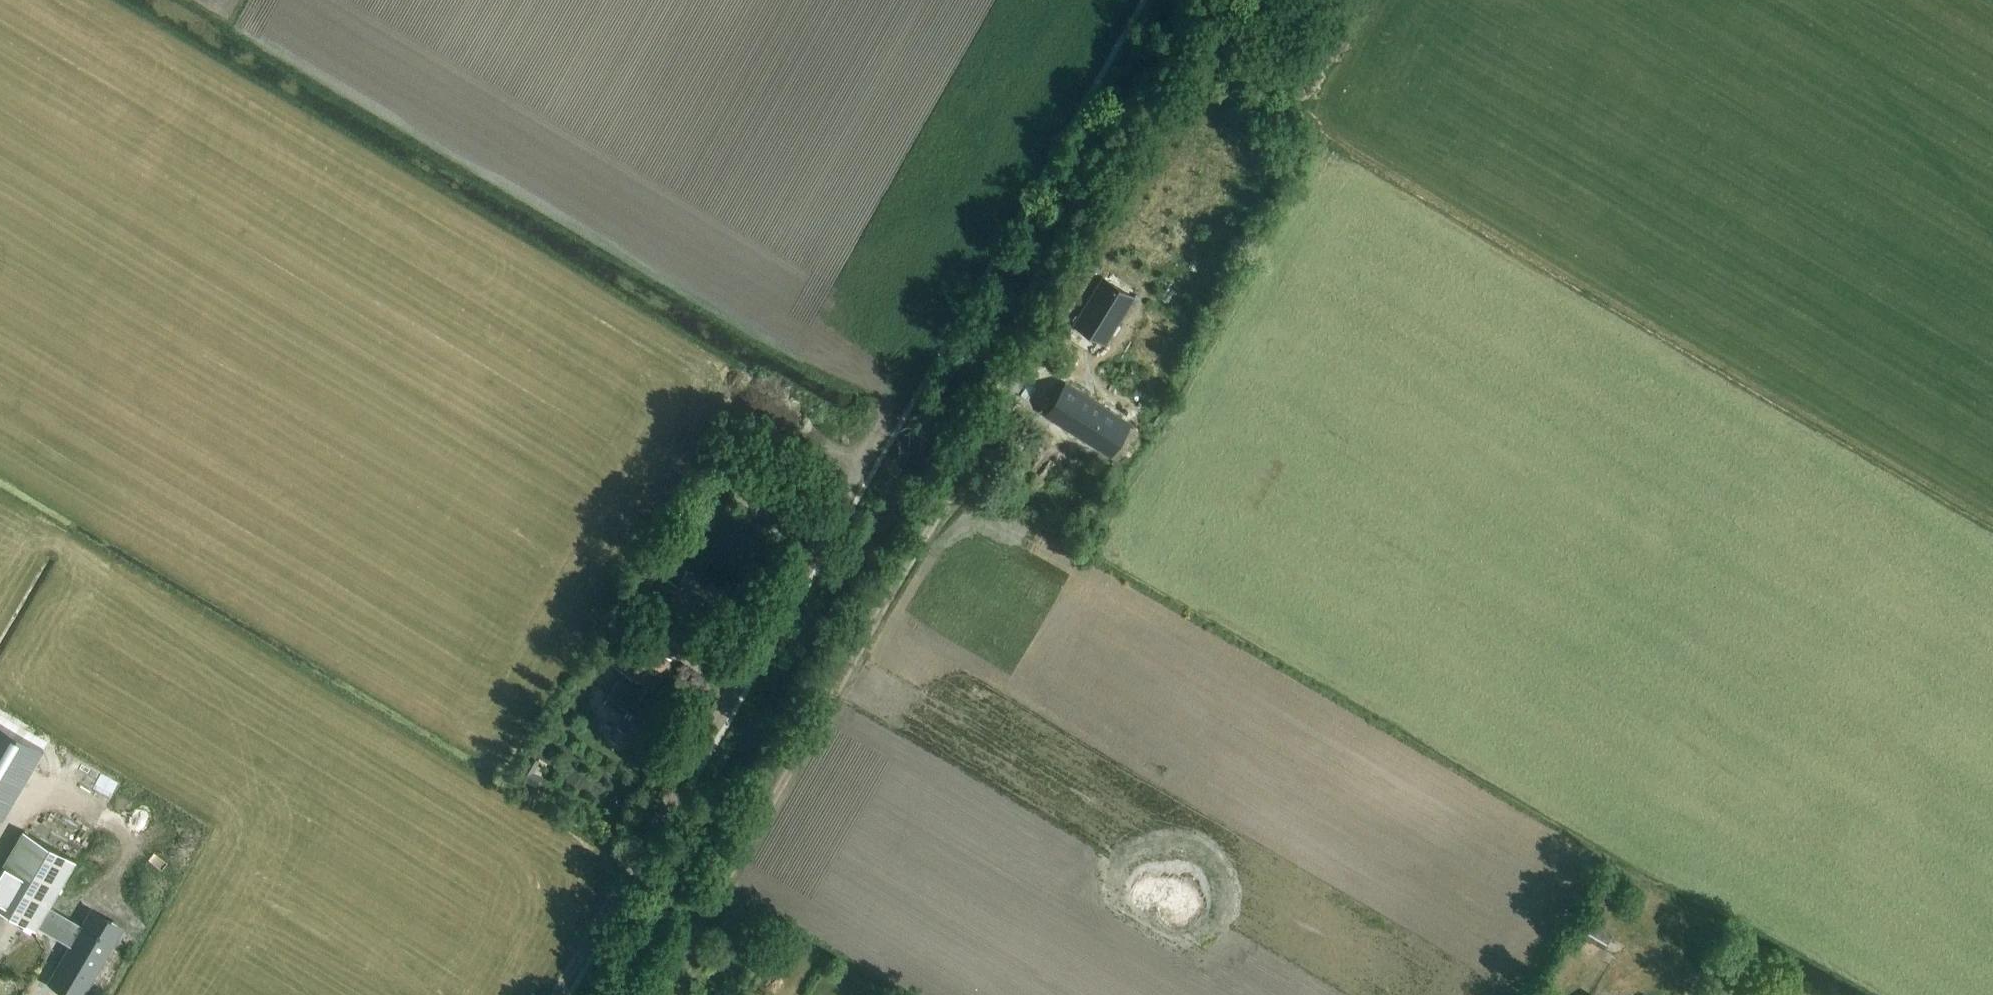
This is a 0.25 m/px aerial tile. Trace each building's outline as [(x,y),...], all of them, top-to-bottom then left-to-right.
[(1103,280),(1075,325),(1104,343),(1132,298),(1103,280)] [(1041,330),(1050,336),(1062,318),(1053,312),(1041,330)] [(1061,392),(1047,415),(1101,447),(1103,448),(1121,417),(1066,384),(1061,392)] [(687,569),(652,550),(643,567),(660,576),(642,608),(665,621),(683,588),(678,586),(687,569)] [(650,688),(668,660),(627,634),(609,662),(634,678),(628,687),(619,681),(604,704),(647,731),(649,727),(653,729),(662,715),(657,712),(660,708),(641,696),(647,686),(650,688)] [(2,819),(43,750),(0,724),(0,817),(2,819)] [(628,734),(617,728),(610,740),(621,747),(628,734)] [(24,831),(0,872),(0,908),(10,914),(24,922),(35,929),(75,860),(24,831)] [(50,904),(38,925),(73,946),(67,956),(75,960),(61,984),(80,994),(112,938),(87,922),(85,926),(50,904)] [(10,914),(0,931),(0,955),(4,957),(24,922),(10,914)] [(1611,938),(1590,926),(1583,938),(1604,950),(1611,938)]
